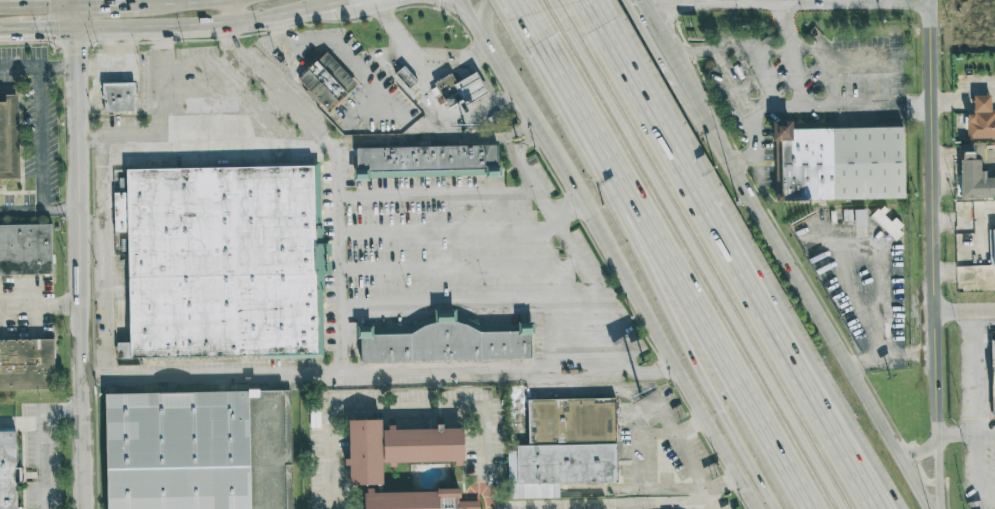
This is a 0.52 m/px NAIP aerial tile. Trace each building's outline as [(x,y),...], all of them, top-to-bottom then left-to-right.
[(295,81),(326,113),(356,84),(325,52),(295,81)] [(394,74),(408,90),(417,82),(403,66),(394,74)] [(451,75),(434,84),(448,112),(487,92),(476,72),(455,83),(451,75)] [(104,87),(134,87),(134,114),(103,114),(104,87)] [(18,178),(17,95),(0,95),(0,178),(18,178)] [(990,110),(990,95),(974,96),(974,114),(966,114),(967,139),(994,138),(994,110),(990,110)] [(127,168),(230,166),(231,119),(250,119),(251,164),(271,164),(271,148),(319,148),(320,352),(118,358),(119,343),(134,343),(131,234),(117,235),(115,180),(128,180),(127,168)] [(903,127),(792,129),(791,122),(772,122),(772,144),(774,144),(775,201),(904,199),(903,127)] [(441,140),(508,140),(507,171),(442,170),(441,140)] [(986,178),(985,171),(980,171),(980,160),(974,160),(974,153),(960,153),(961,198),(994,198),(994,178),(986,178)] [(882,209),(873,218),(895,241),(904,232),(882,209)] [(866,227),(865,210),(854,210),(855,227),(866,227)] [(52,275),(51,224),(0,225),(0,276),(52,275)] [(360,363),(532,358),(531,322),(518,323),(518,329),(456,331),(455,310),(434,310),(434,325),(372,327),(372,326),(359,326),(360,363)] [(53,340),(0,340),(0,391),(53,391),(53,340)] [(106,508),(250,508),(248,391),(104,393),(106,508)] [(530,400),(620,399),(621,482),(517,484),(516,446),(532,446),(530,400)] [(386,425),(466,426),(466,459),(387,460),(387,481),(353,482),(352,416),(386,416),(386,425)] [(15,432),(0,432),(0,508),(16,508),(15,432)] [(478,488),(477,508),(368,508),(367,490),(478,488)]
